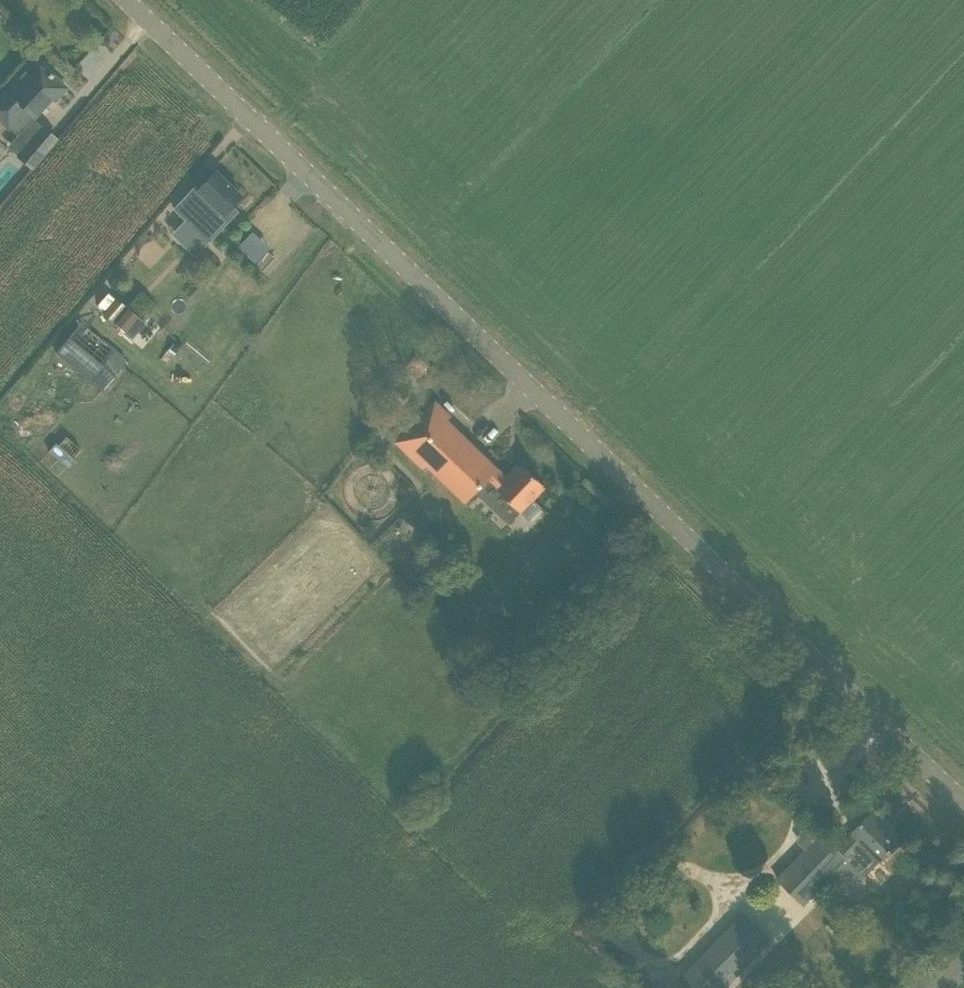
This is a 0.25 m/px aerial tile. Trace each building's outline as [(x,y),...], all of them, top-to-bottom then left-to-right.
[(8,127),(17,135),(51,99),(54,101),(66,88),(50,73),(48,75),(40,67),(11,98),(5,92),(0,97),(0,121),(8,128),(8,127)] [(17,157),(30,168),(56,139),(43,127),(17,157)] [(208,241),(237,210),(232,205),(241,196),(215,172),(198,190),(194,187),(174,208),(208,241)] [(251,230),(237,245),(255,260),(268,246),(251,230)] [(116,298),(102,313),(112,322),(126,306),(116,298)] [(114,324),(131,339),(145,323),(127,308),(114,324)] [(88,314),(49,361),(111,412),(149,365),(88,314)] [(487,479),(530,520),(542,507),(534,499),(546,486),(524,466),(517,474),(513,471),(506,478),(498,470),(446,422),(449,418),(434,404),(420,419),(398,446),(421,468),(424,464),(465,503),(487,479)] [(854,834),(839,850),(850,860),(849,861),(866,876),(881,861),(900,842),(871,814),(853,832),(854,834)] [(822,833),(777,880),(805,906),(814,897),(849,861),(850,860),(839,850),(822,833)] [(684,976),(696,987),(725,987),(772,939),(745,913),(684,976)]
